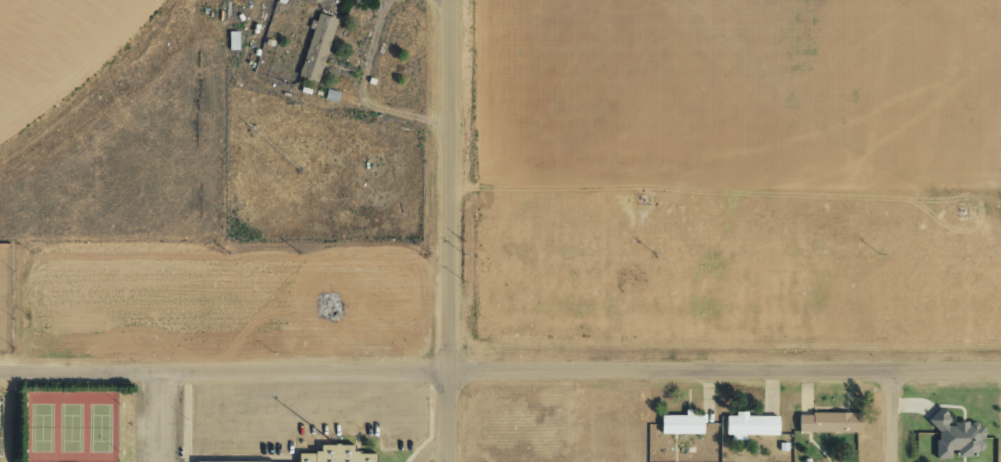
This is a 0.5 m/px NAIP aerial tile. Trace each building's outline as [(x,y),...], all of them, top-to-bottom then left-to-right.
[(298,77),(317,82),(333,18),(314,14),(298,77)] [(657,434),(700,434),(699,415),(691,415),(691,409),(683,409),(683,415),(657,415),(657,434)] [(775,416),(744,416),(744,411),(732,411),(732,416),(723,416),(723,438),(742,438),(742,435),(775,435),(775,416)] [(932,458),(951,459),(951,456),(970,457),(970,450),(981,451),(982,423),(949,422),(950,412),(933,411),(932,458)] [(857,433),(857,413),(796,412),(796,432),(857,433)] [(375,453),(354,453),(354,445),(319,445),(319,452),(298,452),(298,461),(375,461),(375,453)]
